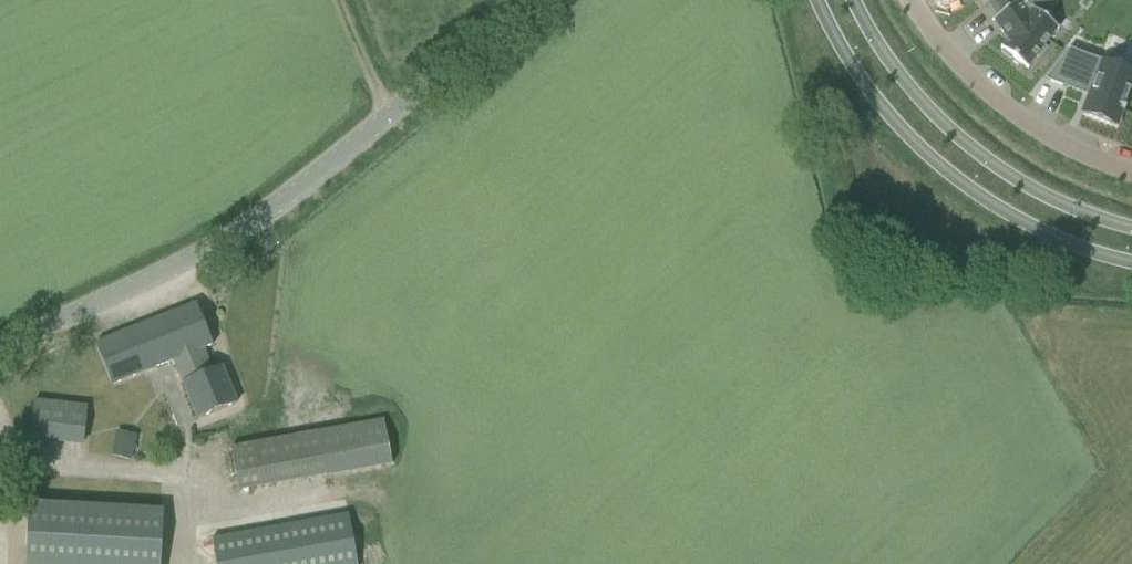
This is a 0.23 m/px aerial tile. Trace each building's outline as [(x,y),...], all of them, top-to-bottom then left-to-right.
[(986,4),(996,17),(992,20),(993,21),(994,20),(1003,32),(1008,40),(1002,47),(1002,46),(1001,48),(1003,49),(1001,52),(1011,60),(1013,57),(1028,68),(1029,67),(1028,67),(1036,56),(1039,58),(1047,48),(1044,46),(1057,29),(1058,29),(1059,28),(1046,18),(1029,5),(1033,0),(991,0),(986,4)] [(1045,79),(1089,95),(1082,112),(1089,115),(1088,116),(1108,123),(1109,122),(1115,125),(1121,109),(1124,110),(1126,106),(1123,105),(1131,81),(1131,65),(1107,55),(1105,61),(1069,48),(1045,79)] [(213,344),(196,303),(95,343),(111,384),(174,359),(198,418),(236,402),(222,366),(212,369),(203,348),(213,344)] [(34,400),(30,436),(83,441),(87,406),(34,400)] [(392,422),(237,441),(243,486),(398,467),(392,422)] [(118,428),(114,453),(137,456),(140,431),(118,428)] [(25,563),(160,563),(163,510),(29,503),(25,563)] [(348,512),(213,538),(217,563),(358,563),(348,512)]
